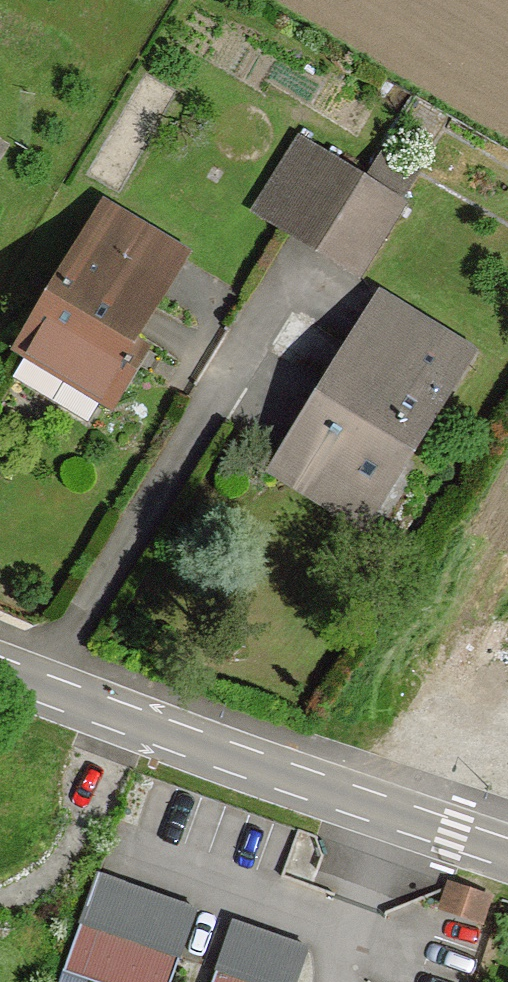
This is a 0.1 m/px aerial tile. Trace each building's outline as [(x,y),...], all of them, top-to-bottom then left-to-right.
[(261,219),(287,234),(331,165),(305,148),(261,219)] [(369,190),(407,214),(424,188),(387,164),(369,190)] [(331,165),(287,234),(326,260),(369,190),(331,165)] [(407,214),(369,190),(326,260),(364,285),(407,214)] [(31,358),(37,361),(20,391),(94,434),(113,406),(116,409),(138,371),(125,364),(183,260),(113,219),(31,358)] [(389,315),(297,455),(384,517),(478,375),(389,315)] [(365,544),(384,517),(297,455),(278,483),(365,544)] [(93,882),(59,979),(67,981),(167,981),(173,965),(99,938),(116,891),(93,882)] [(190,917),(116,891),(99,938),(173,965),(190,917)] [(438,917),(474,929),(481,908),(446,897),(438,917)] [(227,930),(209,978),(221,981),(293,981),(302,957),(227,930)]
